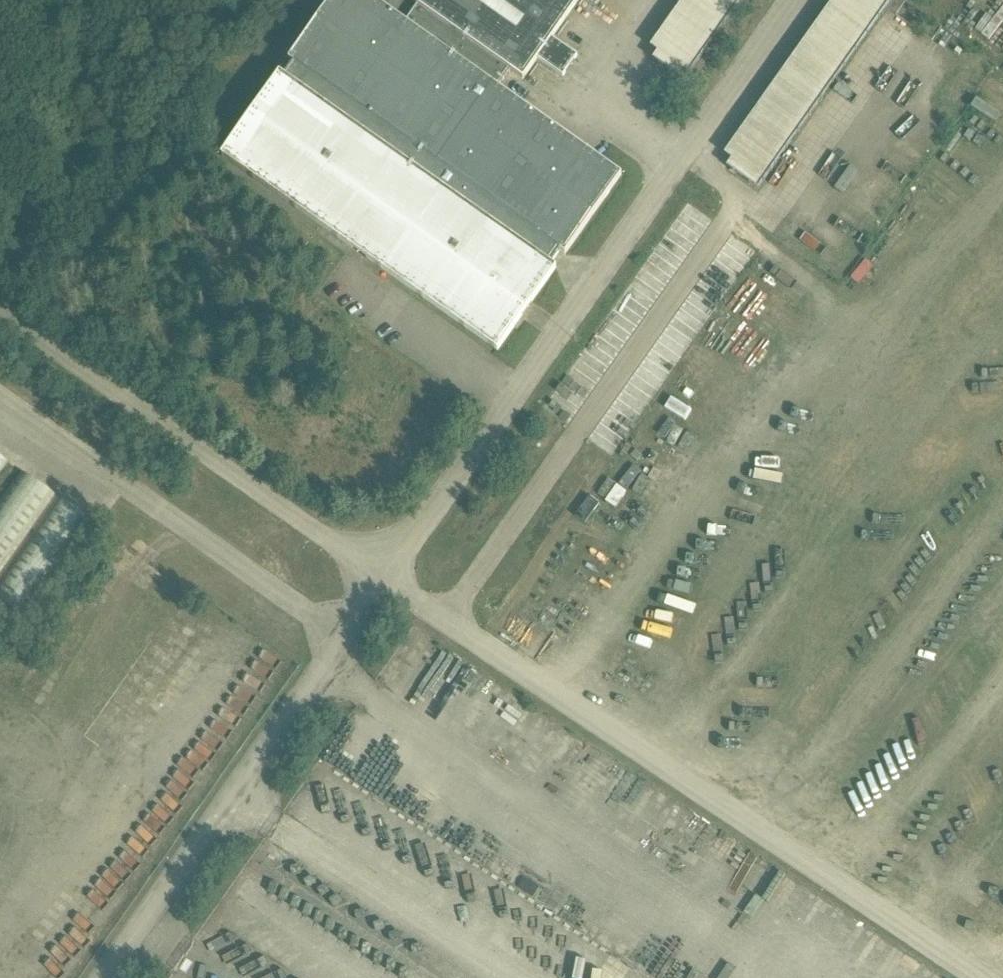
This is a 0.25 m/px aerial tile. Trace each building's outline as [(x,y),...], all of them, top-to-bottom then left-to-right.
[(222,156),(498,351),(556,268),(552,265),(560,252),(565,256),(622,176),(595,157),(498,88),(511,70),(522,79),(537,58),(563,77),(578,56),(551,38),(578,0),(411,0),(418,5),(406,22),(375,0),(332,0),(290,60),(295,64),(285,77),(280,73),(222,156)] [(684,81),(741,0),(684,0),(651,47),(658,52),(653,59),(684,81)] [(759,189),(891,0),(833,0),(725,155),(732,160),(727,167),(759,189)] [(21,472),(0,503),(0,602),(24,619),(92,522),(21,472)]
